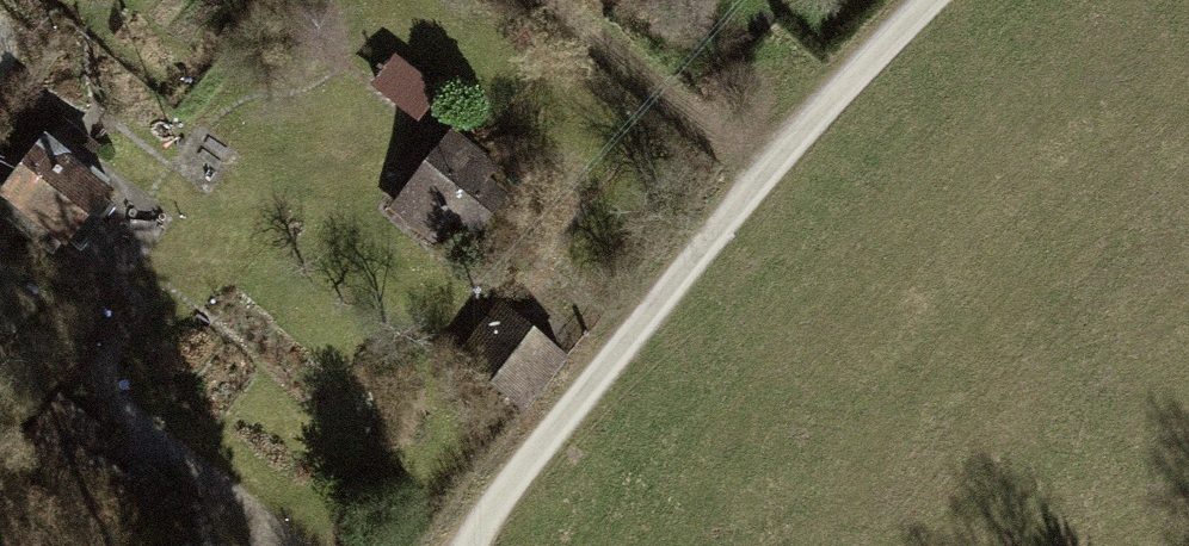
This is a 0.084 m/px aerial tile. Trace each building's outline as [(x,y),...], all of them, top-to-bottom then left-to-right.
[(452,130),(390,209),(438,246),(457,222),(478,239),(510,198),(489,181),(500,167),(452,130)] [(46,139),(0,195),(0,198),(66,250),(113,192),(46,139)] [(501,302),(456,356),(526,413),(571,359),(501,302)]
